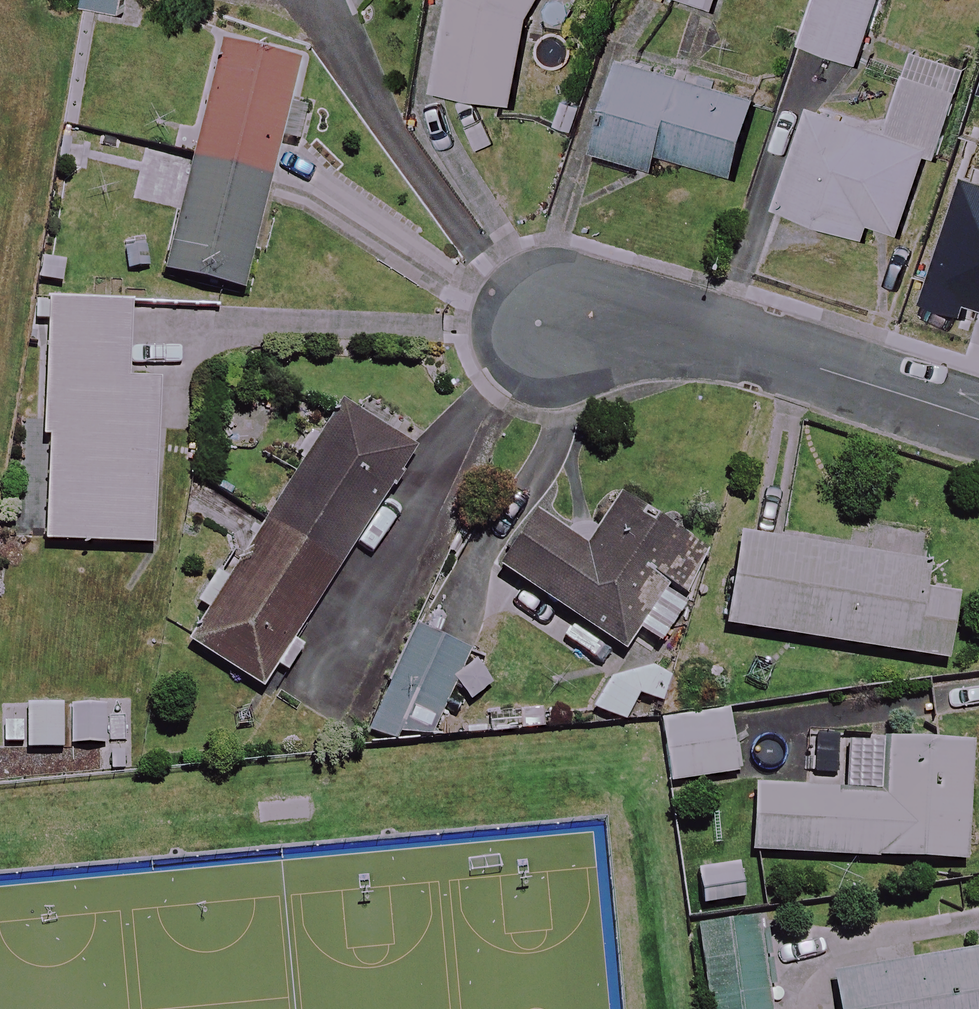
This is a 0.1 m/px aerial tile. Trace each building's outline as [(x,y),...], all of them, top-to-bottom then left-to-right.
[(82,9),(121,19),(126,0),(84,0),(82,9)] [(436,90),(513,104),(529,20),(540,0),(453,0),(436,90)] [(715,8),(717,0),(687,0),(715,8)] [(799,45),(857,64),(878,0),(814,0),(799,45)] [(194,164),(269,183),(298,66),(223,47),(194,164)] [(758,99),(621,60),(595,153),(655,170),(660,152),(737,174),(758,99)] [(958,91),(905,74),(886,132),(810,107),(777,209),(867,239),(872,223),(902,232),(928,153),(937,155),(958,91)] [(269,183),(194,164),(168,273),(243,291),(269,183)] [(913,269),(951,282),(959,258),(978,265),(978,197),(968,230),(930,218),(913,269)] [(131,305),(48,302),(42,440),(49,440),(44,544),(152,548),(159,385),(127,383),(131,305)] [(413,454),(342,408),(192,644),(264,690),(413,454)] [(705,559),(618,503),(586,553),(532,518),(497,573),(623,653),(638,630),(659,643),(686,601),(680,598),(705,559)] [(927,567),(740,537),(725,628),(946,663),(957,594),(923,589),(927,567)] [(469,650),(413,627),(369,732),(394,743),(400,729),(430,741),(469,650)] [(66,700),(28,701),(29,750),(67,749),(66,700)] [(108,704),(71,705),(72,745),(108,744),(108,704)] [(736,774),(729,718),(664,726),(670,782),(736,774)] [(970,745),(887,740),(884,794),(756,786),(752,851),(963,863),(970,745)] [(759,922),(699,929),(709,1008),(770,1008),(759,922)] [(977,953),(832,976),(837,1008),(978,1008),(978,966),(977,953)]
